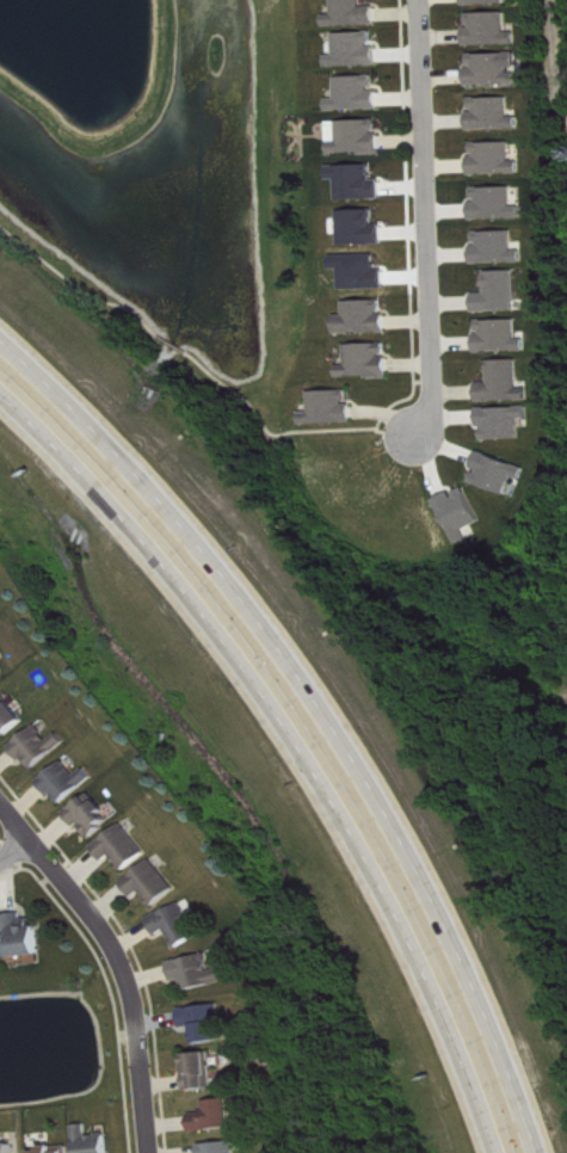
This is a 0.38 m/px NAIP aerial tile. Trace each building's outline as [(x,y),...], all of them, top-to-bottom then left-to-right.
[(381,6),(369,7),(369,0),(339,0),(340,15),(330,15),(330,27),(381,26),(381,6)] [(473,14),(473,29),(470,29),(471,46),(521,45),(520,32),(510,32),(510,13),(473,14)] [(341,34),(341,42),(332,43),(333,67),(383,65),(382,47),(378,47),(378,32),(341,34)] [(474,55),(475,68),(472,68),(472,86),(521,85),(521,70),(520,53),(474,55)] [(384,110),(383,89),(380,89),(380,77),(343,78),(343,99),(334,100),(334,110),(384,110)] [(514,98),(477,99),(477,112),(473,112),(474,130),(523,129),(523,117),(514,117),(514,98)] [(386,154),(385,134),(382,134),(381,120),(334,122),(336,156),(386,154)] [(516,162),(515,142),(476,143),(477,175),(525,174),(524,161),(516,162)] [(343,180),(344,201),(387,199),(387,179),(378,179),(378,165),(335,167),(335,180),(343,180)] [(480,188),(480,202),(477,202),(477,220),(527,219),(527,206),(518,206),(517,188),(480,188)] [(347,245),(389,245),(389,225),(380,225),(380,210),(346,211),(347,245)] [(479,264),(528,263),(528,250),(519,251),(518,231),(482,232),(482,246),(478,247),(479,264)] [(481,312),(521,311),(520,271),(492,271),(492,294),(480,294),(481,312)] [(351,315),(342,316),(343,334),(393,333),(392,314),(388,315),(388,301),(351,302),(351,315)] [(482,353),(532,351),(531,339),(522,339),(522,320),(485,321),(485,335),(482,336),(482,353)] [(352,345),(353,365),(344,366),(344,379),(395,377),(394,357),(391,357),(391,344),(352,345)] [(534,401),(534,388),(524,388),(524,360),(494,361),(495,384),(484,384),(484,402),(534,401)] [(307,405),(308,425),(358,423),(357,404),(353,404),(353,391),(316,392),(317,405),(307,405)] [(526,439),(525,419),(535,419),(535,407),(485,409),(485,427),(489,427),(489,440),(526,439)] [(518,477),(528,480),(532,467),(484,454),(476,484),(513,494),(518,477)] [(462,546),(475,540),(471,530),(486,523),(470,487),(442,500),(462,546)] [(11,672),(0,659),(0,682),(11,672)] [(31,721),(9,693),(0,701),(0,725),(11,738),(31,721)] [(65,733),(57,740),(43,725),(18,747),(40,771),(73,742),(65,733)] [(100,778),(92,768),(83,776),(71,761),(47,781),(67,806),(100,778)] [(118,822),(98,794),(74,811),(94,839),(118,822)] [(119,856),(131,871),(154,854),(130,823),(99,847),(111,862),(119,856)] [(140,897),(148,891),(161,907),(183,889),(159,859),(129,884),(140,897)] [(182,948),(206,937),(191,903),(155,918),(162,935),(175,930),(182,948)] [(13,958),(35,957),(36,965),(47,964),(45,927),(36,927),(35,915),(0,917),(1,937),(12,937),(13,958)] [(228,968),(218,971),(213,954),(176,963),(180,981),(187,979),(191,992),(232,982),(228,968)] [(228,1021),(227,1005),(187,1009),(188,1028),(198,1027),(200,1045),(225,1043),(224,1021),(228,1021)] [(217,1090),(216,1053),(192,1054),(194,1091),(217,1090)] [(114,1135),(94,1135),(93,1125),(81,1126),(83,1152),(115,1152),(114,1135)] [(241,1143),(208,1144),(208,1152),(242,1152),(241,1143)] [(20,1145),(0,1146),(0,1152),(21,1152),(20,1145)]
